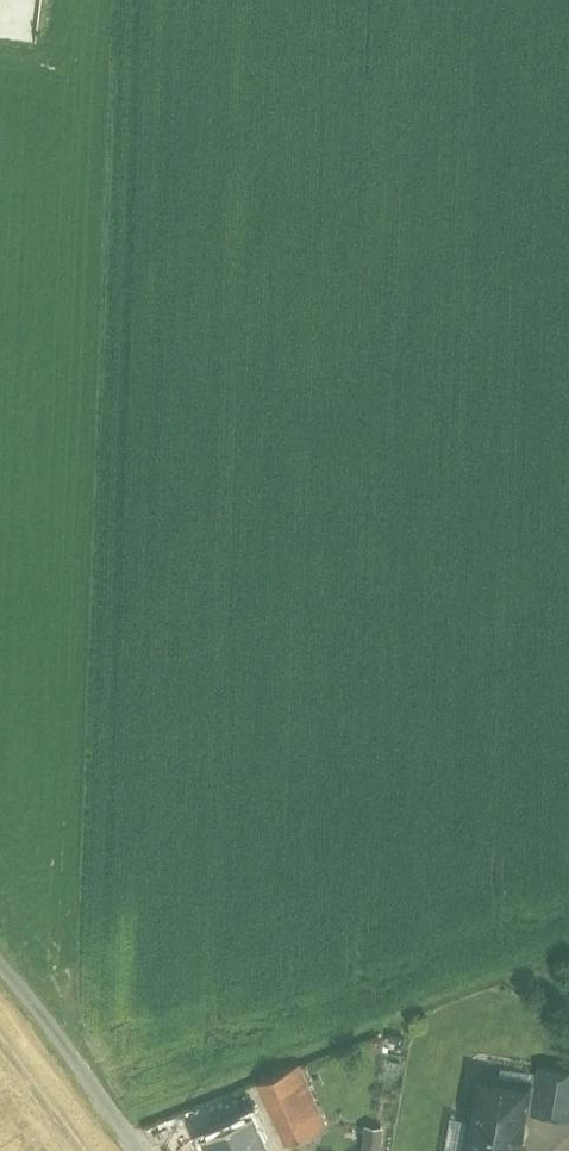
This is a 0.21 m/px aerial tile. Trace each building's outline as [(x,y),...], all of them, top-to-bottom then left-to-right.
[(53,46),(56,0),(0,0),(0,41),(53,46)] [(300,1055),(249,1076),(277,1145),(328,1123),(300,1055)] [(487,1069),(476,1150),(529,1150),(535,1108),(568,1113),(568,1068),(547,1065),(545,1078),(487,1069)] [(256,1110),(202,1134),(209,1150),(275,1150),(256,1110)]
